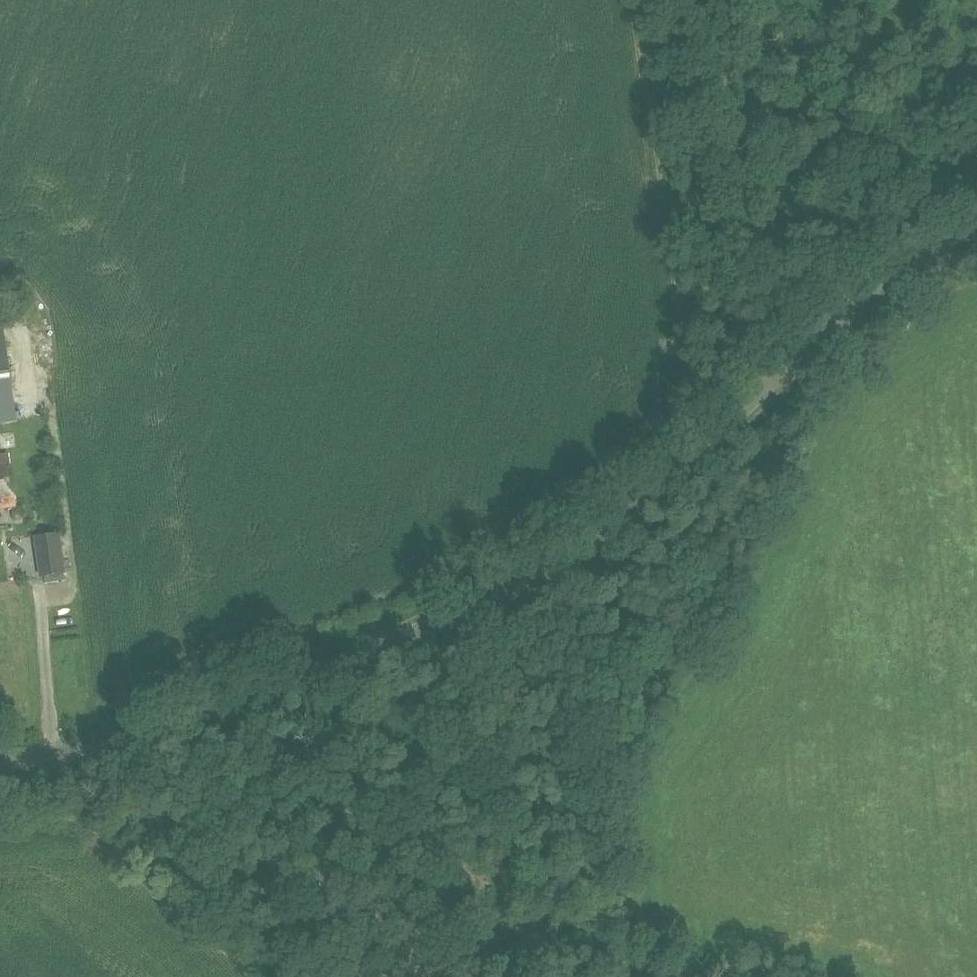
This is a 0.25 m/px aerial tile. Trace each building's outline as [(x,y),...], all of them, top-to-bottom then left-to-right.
[(0,329),(0,422),(14,420),(2,329),(0,329)] [(13,506),(6,454),(0,455),(0,507),(13,506)] [(66,576),(62,547),(41,550),(45,578),(66,576)]
